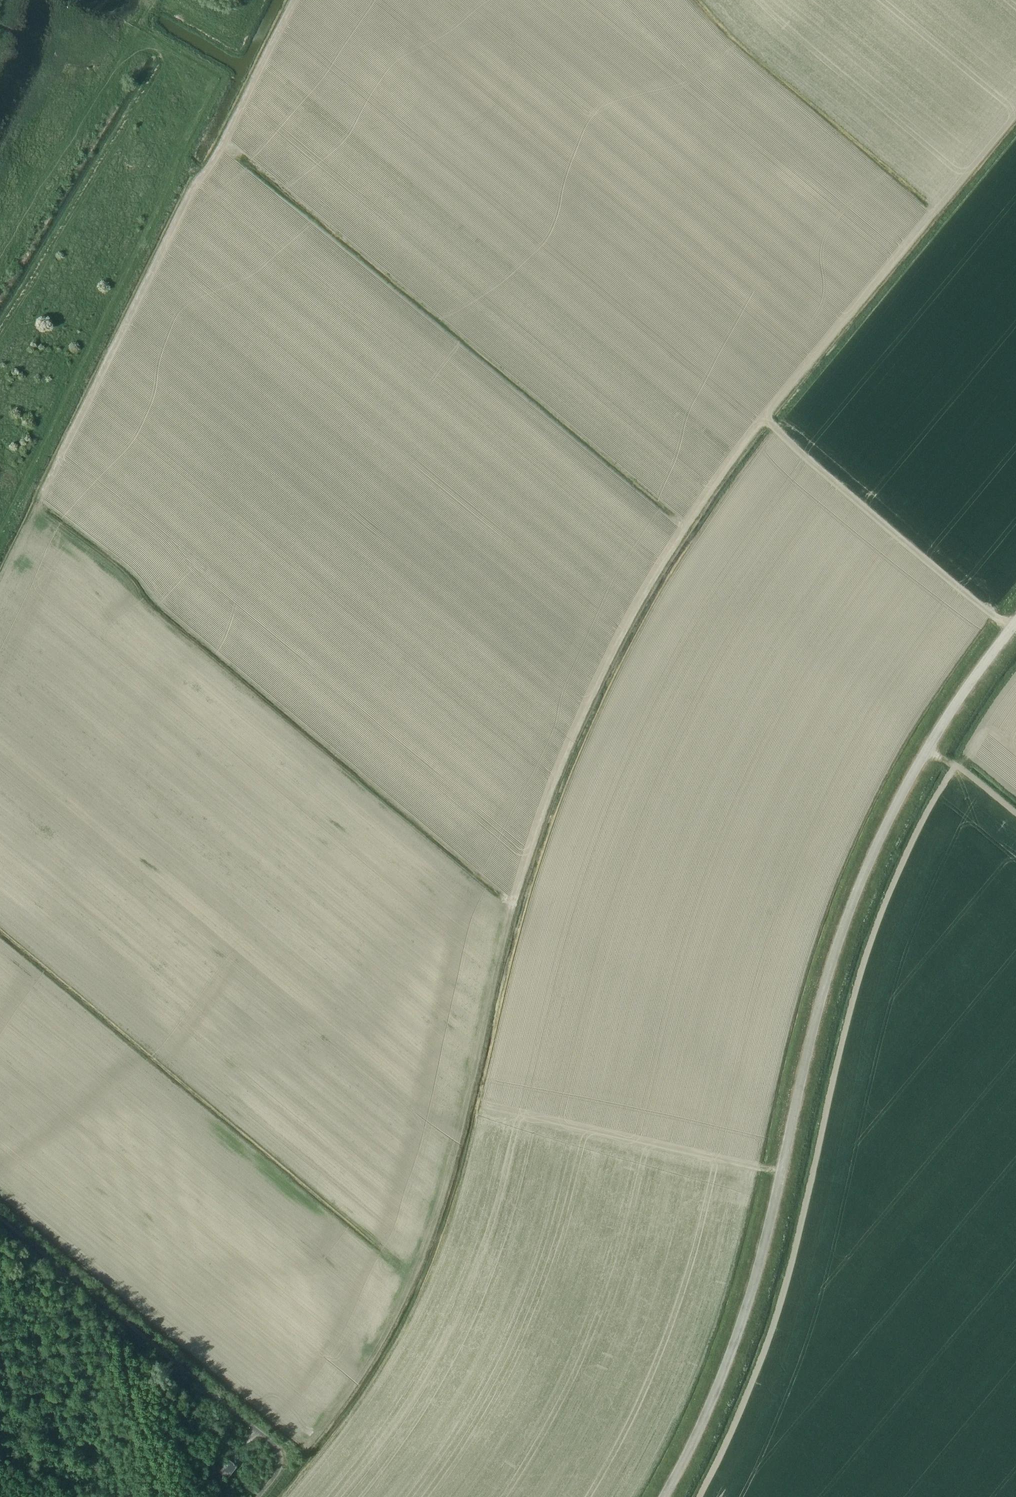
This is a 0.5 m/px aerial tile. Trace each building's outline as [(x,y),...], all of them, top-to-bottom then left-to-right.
[(216,1473),(225,1480),(236,1467),(227,1460),(216,1473)]
